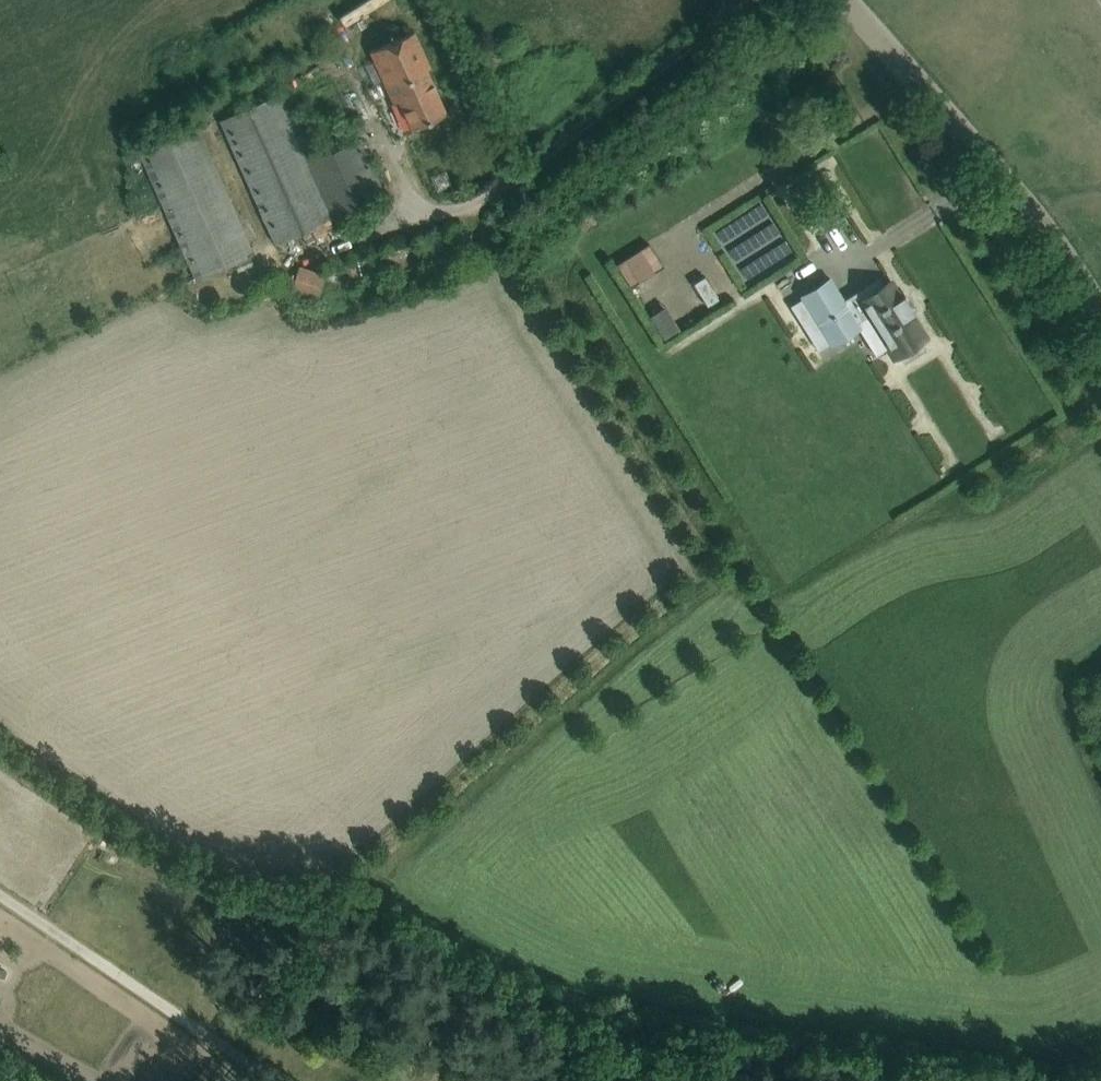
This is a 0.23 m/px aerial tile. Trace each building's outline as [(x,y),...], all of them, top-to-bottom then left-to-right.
[(427,68),(430,66),(415,30),(411,32),(370,50),(393,102),(399,99),(411,127),(446,112),(427,68)] [(338,215),(313,160),(283,92),(219,121),(274,243),(338,215)] [(253,254),(244,234),(197,128),(140,153),(196,279),(253,254)] [(338,215),(384,194),(360,139),(313,160),(338,215)] [(631,250),(641,276),(678,261),(667,234),(631,250)] [(829,278),(802,295),(832,344),(860,327),(858,324),(870,317),(895,356),(898,354),(904,363),(927,349),(921,340),(924,337),(910,315),(915,312),(914,311),(912,312),(902,296),(904,295),(904,294),(899,297),(889,282),(884,285),(879,277),(843,299),(829,278)] [(675,331),(694,317),(680,297),(660,311),(675,331)]
